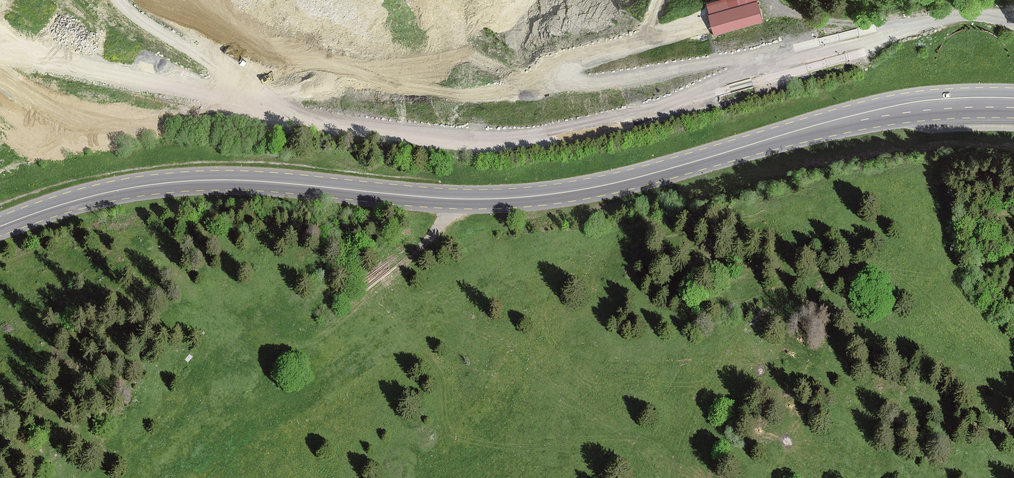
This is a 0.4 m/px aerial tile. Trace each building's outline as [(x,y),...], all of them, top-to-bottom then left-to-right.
[(728,2),(708,7),(716,34),(761,21),(755,3),(730,10),(728,2)]
